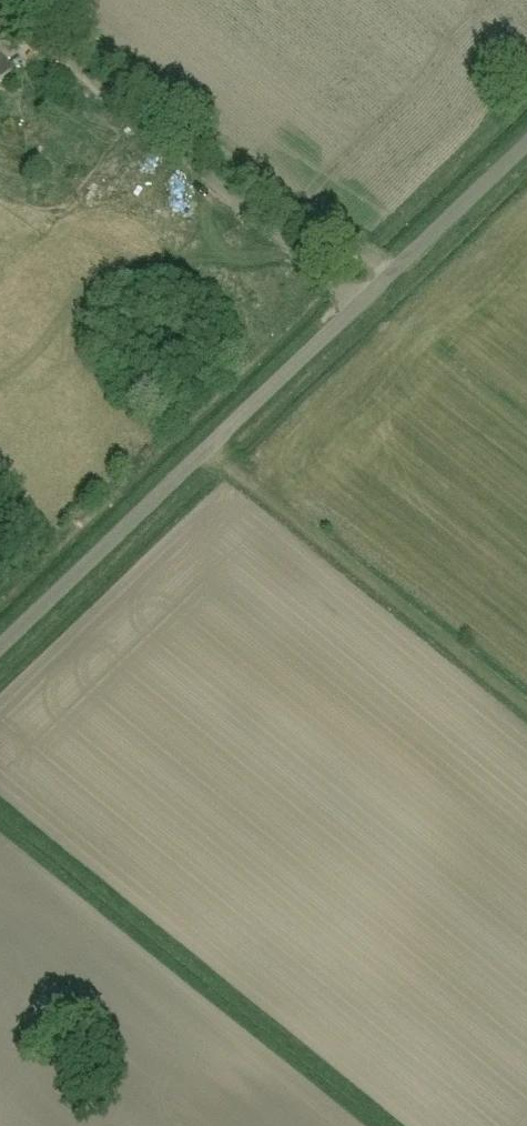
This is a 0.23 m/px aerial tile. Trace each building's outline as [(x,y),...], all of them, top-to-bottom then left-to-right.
[(14,68),(0,56),(0,86),(14,68)]
